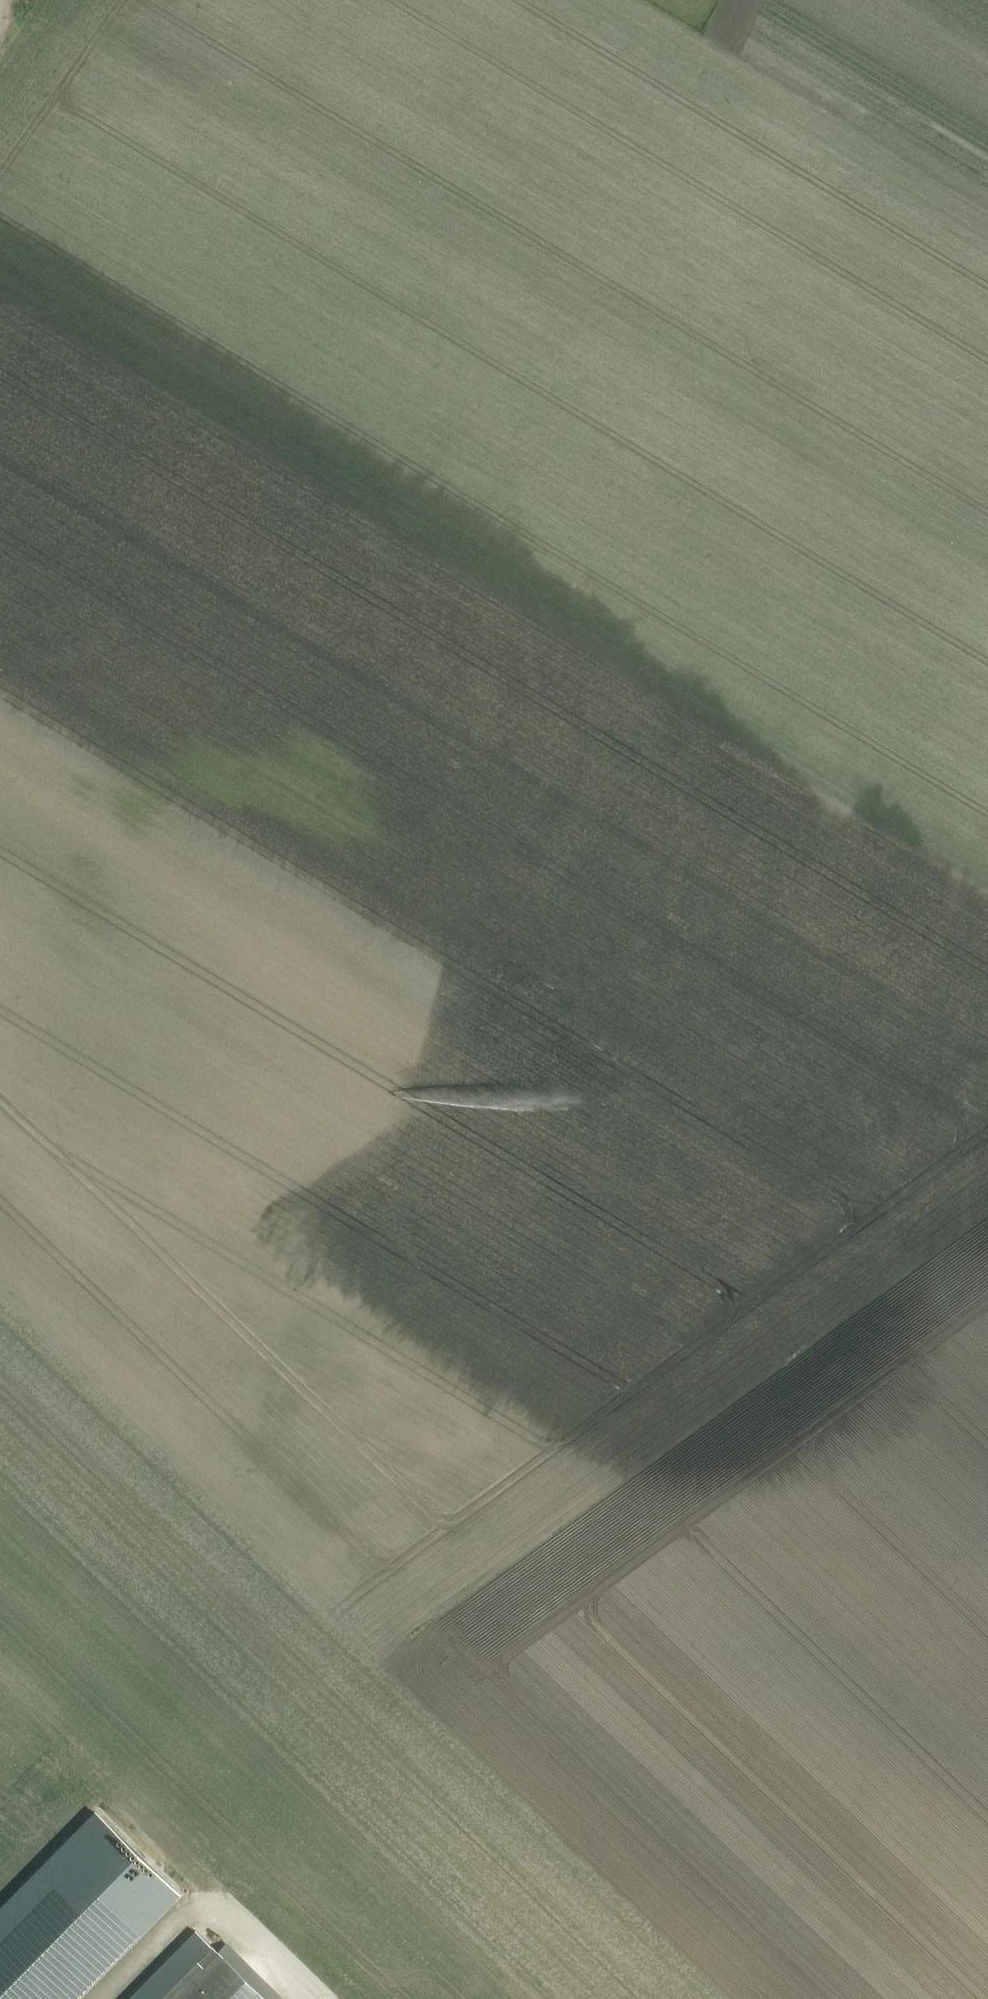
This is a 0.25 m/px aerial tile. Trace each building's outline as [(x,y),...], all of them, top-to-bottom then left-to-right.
[(0,1909),(0,1998),(79,1998),(181,1896),(95,1812),(0,1909)] [(126,1998),(263,1998),(218,1955),(212,1949),(209,1947),(193,1931),(126,1998)]
